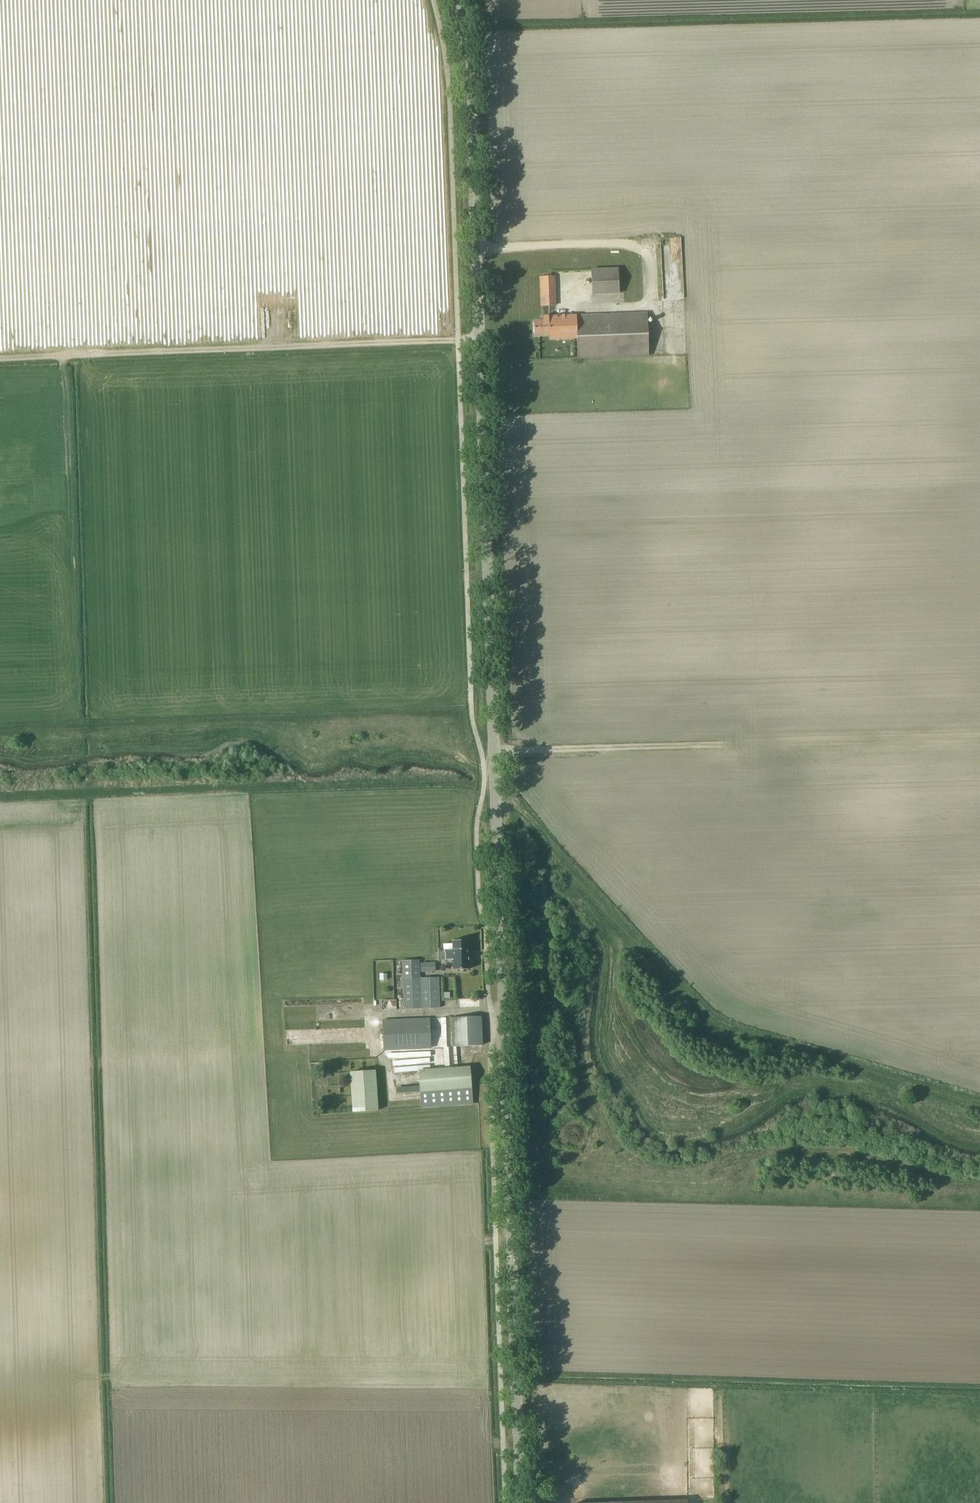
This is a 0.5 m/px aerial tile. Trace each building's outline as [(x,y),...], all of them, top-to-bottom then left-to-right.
[(619,268),(555,271),(556,285),(592,283),(592,293),(620,292),(619,268)] [(553,276),(541,277),(542,306),(554,306),(553,276)] [(647,313),(576,316),(577,340),(578,358),(649,356),(647,313)] [(577,340),(576,316),(542,317),(542,321),(534,322),(534,335),(551,335),(551,340),(577,340)] [(468,959),(467,940),(453,941),(453,948),(453,949),(444,950),(444,960),(453,960),(468,959)] [(468,959),(453,960),(454,970),(468,969),(468,959)] [(418,961),(402,962),(404,1010),(440,1008),(438,978),(419,979),(418,961)] [(428,964),(420,964),(420,973),(428,972),(435,972),(435,964),(428,964)] [(480,1016),(451,1018),(453,1047),(482,1045),(480,1016)] [(429,1020),(382,1022),(384,1051),(431,1049),(429,1020)] [(470,1067),(395,1072),(396,1093),(420,1091),(421,1107),(473,1103),(470,1067)] [(374,1110),(373,1068),(347,1069),(348,1110),(374,1110)]
